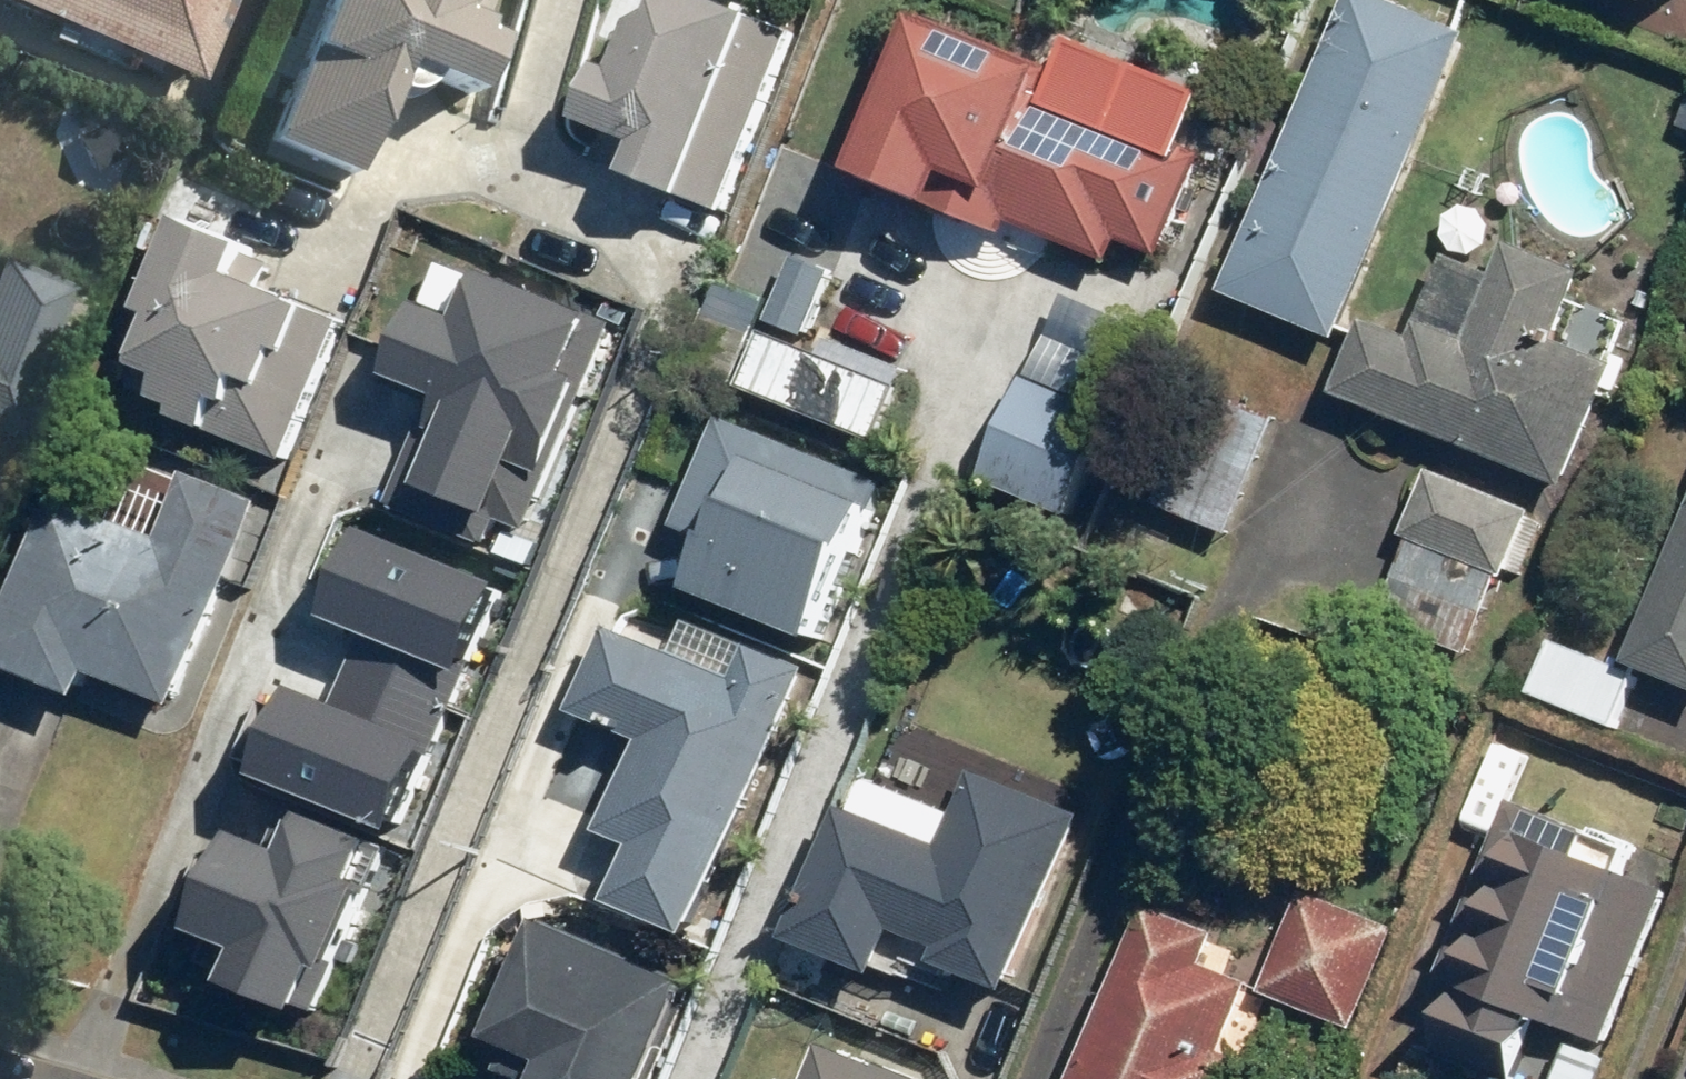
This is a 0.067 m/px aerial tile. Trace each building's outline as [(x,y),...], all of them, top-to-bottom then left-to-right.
[(197,88),(233,0),(0,0),(0,9),(197,88)] [(483,28),(494,0),(323,0),(261,150),(348,186),(386,94),(403,101),(410,84),(466,107),(496,33),(483,28)] [(632,182),(731,219),(799,36),(701,0),(641,0),(591,135),(642,154),(632,182)] [(1381,0),(1353,0),(1224,296),(1342,347),(1475,41),(1381,0)] [(928,18),(863,183),(994,235),(998,223),(1118,271),(1126,251),(1169,267),(1208,169),(1186,161),(1210,99),(1076,46),(1066,72),(928,18)] [(176,427),(293,469),(345,326),(242,289),(255,253),(184,228),(150,322),(159,326),(135,394),(182,411),(176,427)] [(1588,280),(1513,248),(1501,279),(1457,260),(1419,351),(1370,331),(1341,399),(1568,495),(1618,376),(1559,351),(1588,280)] [(25,433),(80,288),(6,261),(0,277),(0,424),(25,433)] [(839,281),(788,264),(766,330),(817,347),(839,281)] [(605,328),(466,267),(445,315),(404,297),(371,373),(430,399),(384,502),(478,543),(488,519),(515,531),(605,328)] [(1151,330),(1071,297),(990,496),(1070,529),(1151,330)] [(816,359),(766,339),(744,394),(884,450),(913,377),(823,341),(816,359)] [(1234,536),(1277,425),(1204,396),(1160,508),(1234,536)] [(861,484),(709,418),(664,520),(700,536),(679,583),(795,634),(861,484)] [(174,468),(146,537),(36,493),(0,581),(0,672),(73,701),(84,673),(167,706),(250,498),(174,468)] [(1551,517),(1433,468),(1406,535),(1412,537),(1375,627),(1468,665),(1503,580),(1522,588),(1551,517)] [(484,588),(345,526),(308,610),(447,671),(484,588)] [(1631,673),(1645,678),(1685,694),(1685,532),(1631,673)] [(562,711),(628,740),(589,829),(623,844),(599,900),(678,934),(794,668),(752,649),(736,686),(599,626),(562,711)] [(281,685),(240,776),(372,833),(441,676),(357,639),(328,705),(281,685)] [(1631,673),(1557,644),(1533,707),(1621,741),(1645,678),(1631,673)] [(944,854),(845,815),(793,950),(884,985),(902,941),(948,959),(942,972),(1017,1001),(1087,821),(974,778),(944,854)] [(1518,802),(1443,989),(1463,997),(1441,1050),(1515,1078),(1533,1078),(1552,1030),(1611,1054),(1685,869),(1518,802)] [(211,980),(289,1014),(347,884),(336,879),(353,839),(289,811),(271,852),(219,830),(178,923),(226,944),(211,980)] [(1306,895),(1264,997),(1358,1035),(1400,933),(1306,895)] [(1149,914),(1081,1078),(1247,1078),(1252,1067),(1227,1057),(1255,990),(1209,971),(1221,943),(1149,914)] [(544,927),(493,1049),(555,1075),(553,1078),(659,1078),(695,993),(610,958),(612,955),(544,927)] [(892,1074),(891,1078),(836,1056),(827,1078),(905,1078),(892,1074)]
